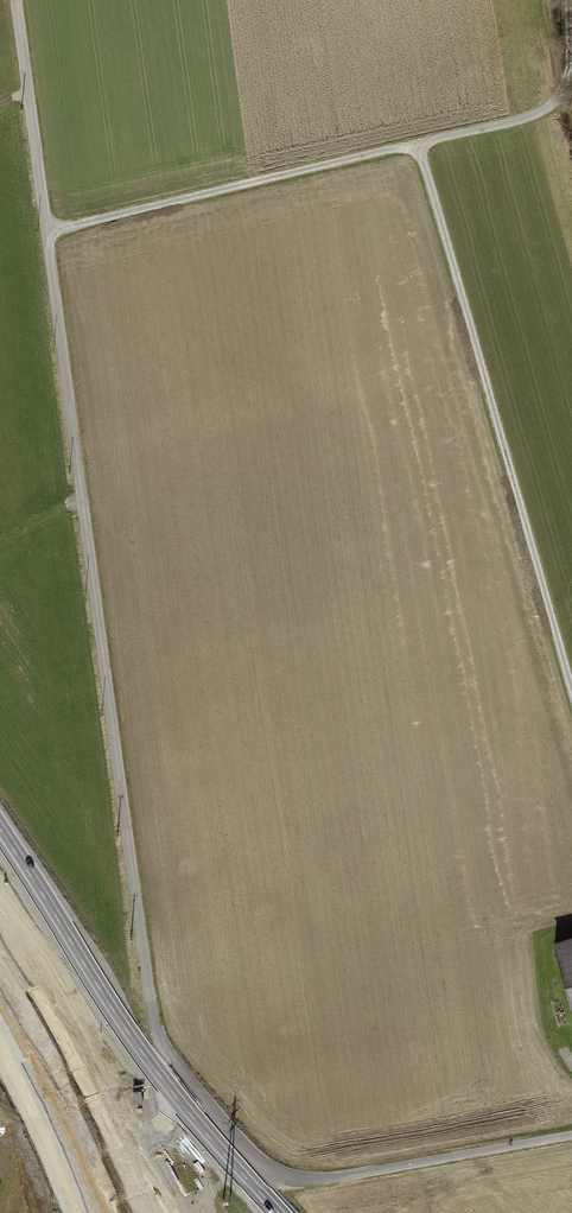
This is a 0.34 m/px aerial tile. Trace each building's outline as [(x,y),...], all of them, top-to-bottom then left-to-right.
[(557,945),(571,998),(571,941),(557,945)] [(134,1092),(136,1103),(143,1102),(141,1091),(134,1092)]
